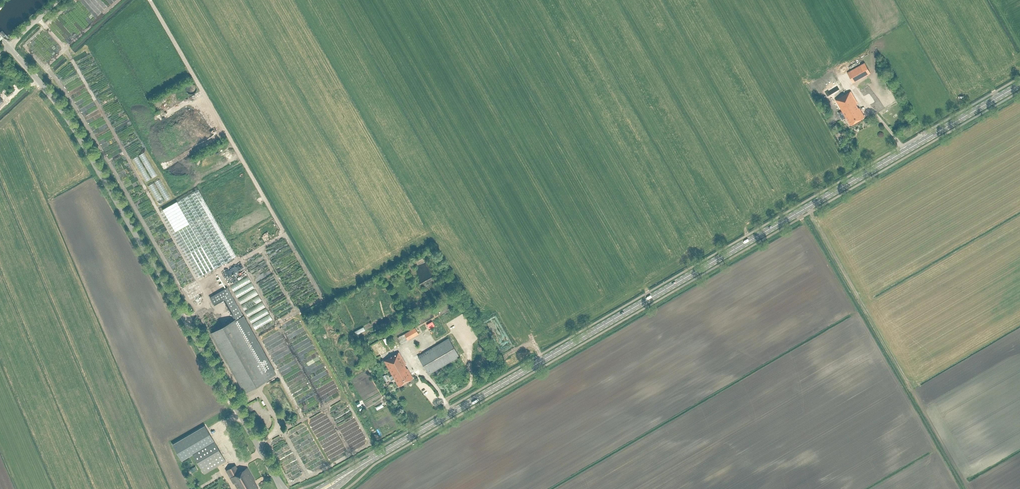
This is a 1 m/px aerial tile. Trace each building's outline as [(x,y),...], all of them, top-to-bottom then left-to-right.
[(853,82),(870,73),(865,62),(847,72),(853,82)] [(84,76),(85,78),(98,72),(96,69),(84,76)] [(88,83),(101,77),(99,74),(86,80),(88,83)] [(851,91),(836,99),(850,125),(865,117),(859,107),(858,108),(856,104),(858,103),(851,91)] [(112,97),(100,104),(102,107),(114,100),(112,97)] [(115,102),(103,109),(105,112),(117,105),(115,102)] [(106,114),(108,117),(119,110),(117,106),(106,114)] [(122,127),(128,124),(127,121),(114,127),(115,131),(122,128),(122,127)] [(131,156),(144,180),(155,174),(143,150),(131,156)] [(147,183),(158,203),(169,197),(158,177),(147,183)] [(198,278),(236,256),(198,189),(160,210),(198,278)] [(232,288),(250,280),(248,276),(230,283),(232,288)] [(244,391),(269,377),(275,373),(244,316),(227,287),(210,297),(215,305),(225,299),(236,319),(212,333),(244,391)] [(237,297),(240,302),(251,296),(251,295),(257,292),(254,287),(237,297)] [(258,293),(241,304),(244,309),(261,298),(258,293)] [(244,309),(247,315),(265,305),(262,300),(244,309)] [(265,306),(252,313),(253,316),(249,318),(251,320),(257,317),(256,314),(262,310),(264,313),(267,311),(265,306)] [(254,327),(272,319),(269,313),(251,322),(254,327)] [(415,327),(404,334),(398,337),(401,343),(418,333),(415,327)] [(448,338),(418,356),(429,374),(459,356),(448,338)] [(376,340),(371,343),(377,353),(382,350),(376,340)] [(399,352),(384,360),(399,386),(413,377),(408,368),(407,368),(404,365),(406,364),(399,352)] [(182,460),(193,453),(204,473),(226,460),(214,440),(214,441),(205,425),(172,444),(182,460)] [(226,470),(234,483),(235,483),(238,488),(258,488),(254,481),(255,480),(247,467),(239,472),(235,465),(226,470)]
